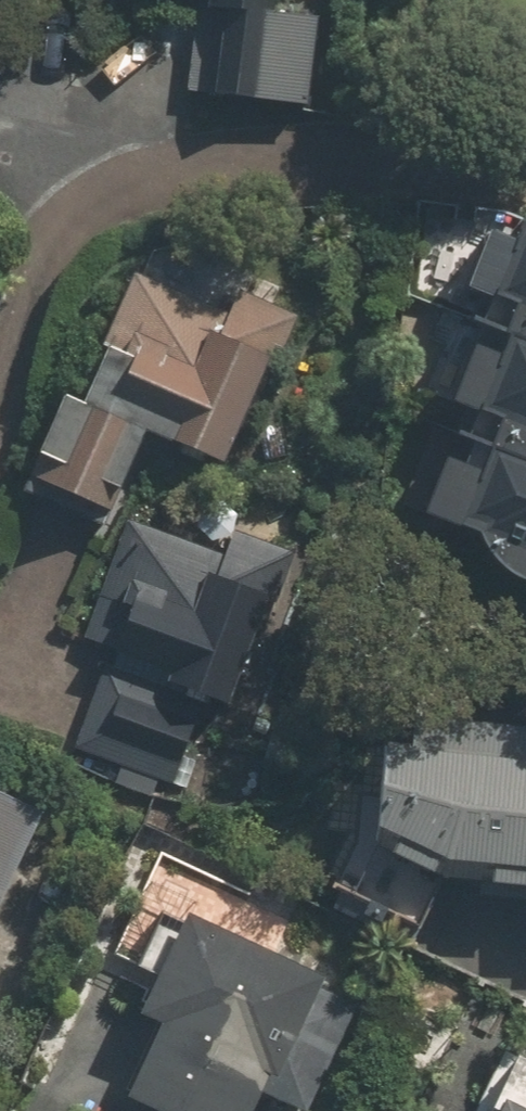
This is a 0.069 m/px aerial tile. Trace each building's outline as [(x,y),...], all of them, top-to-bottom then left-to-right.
[(237,7),(226,97),(315,109),(326,19),(284,13),(285,0),(184,0),(237,7)] [(451,529),(525,559),(525,239),(521,253),(472,234),(452,281),(483,294),(473,320),(499,330),(466,414),(492,424),(451,529)] [(60,387),(17,485),(116,528),(153,443),(229,476),(296,321),(247,300),(240,317),(140,273),(86,398),(60,387)] [(267,569),(135,521),(93,633),(122,643),(84,746),(168,777),(195,702),(234,716),(277,598),(259,591),(267,569)] [(376,872),(471,878),(479,754),(384,748),(376,872)] [(525,882),(525,757),(479,754),(471,878),(525,882)] [(0,782),(0,921),(54,808),(0,782)] [(190,912),(142,1016),(162,1025),(132,1091),(176,1110),(246,1110),(262,1078),(311,1100),(356,1003),(325,988),(330,976),(190,912)] [(488,1110),(525,1110),(525,1059),(515,1054),(488,1110)]
